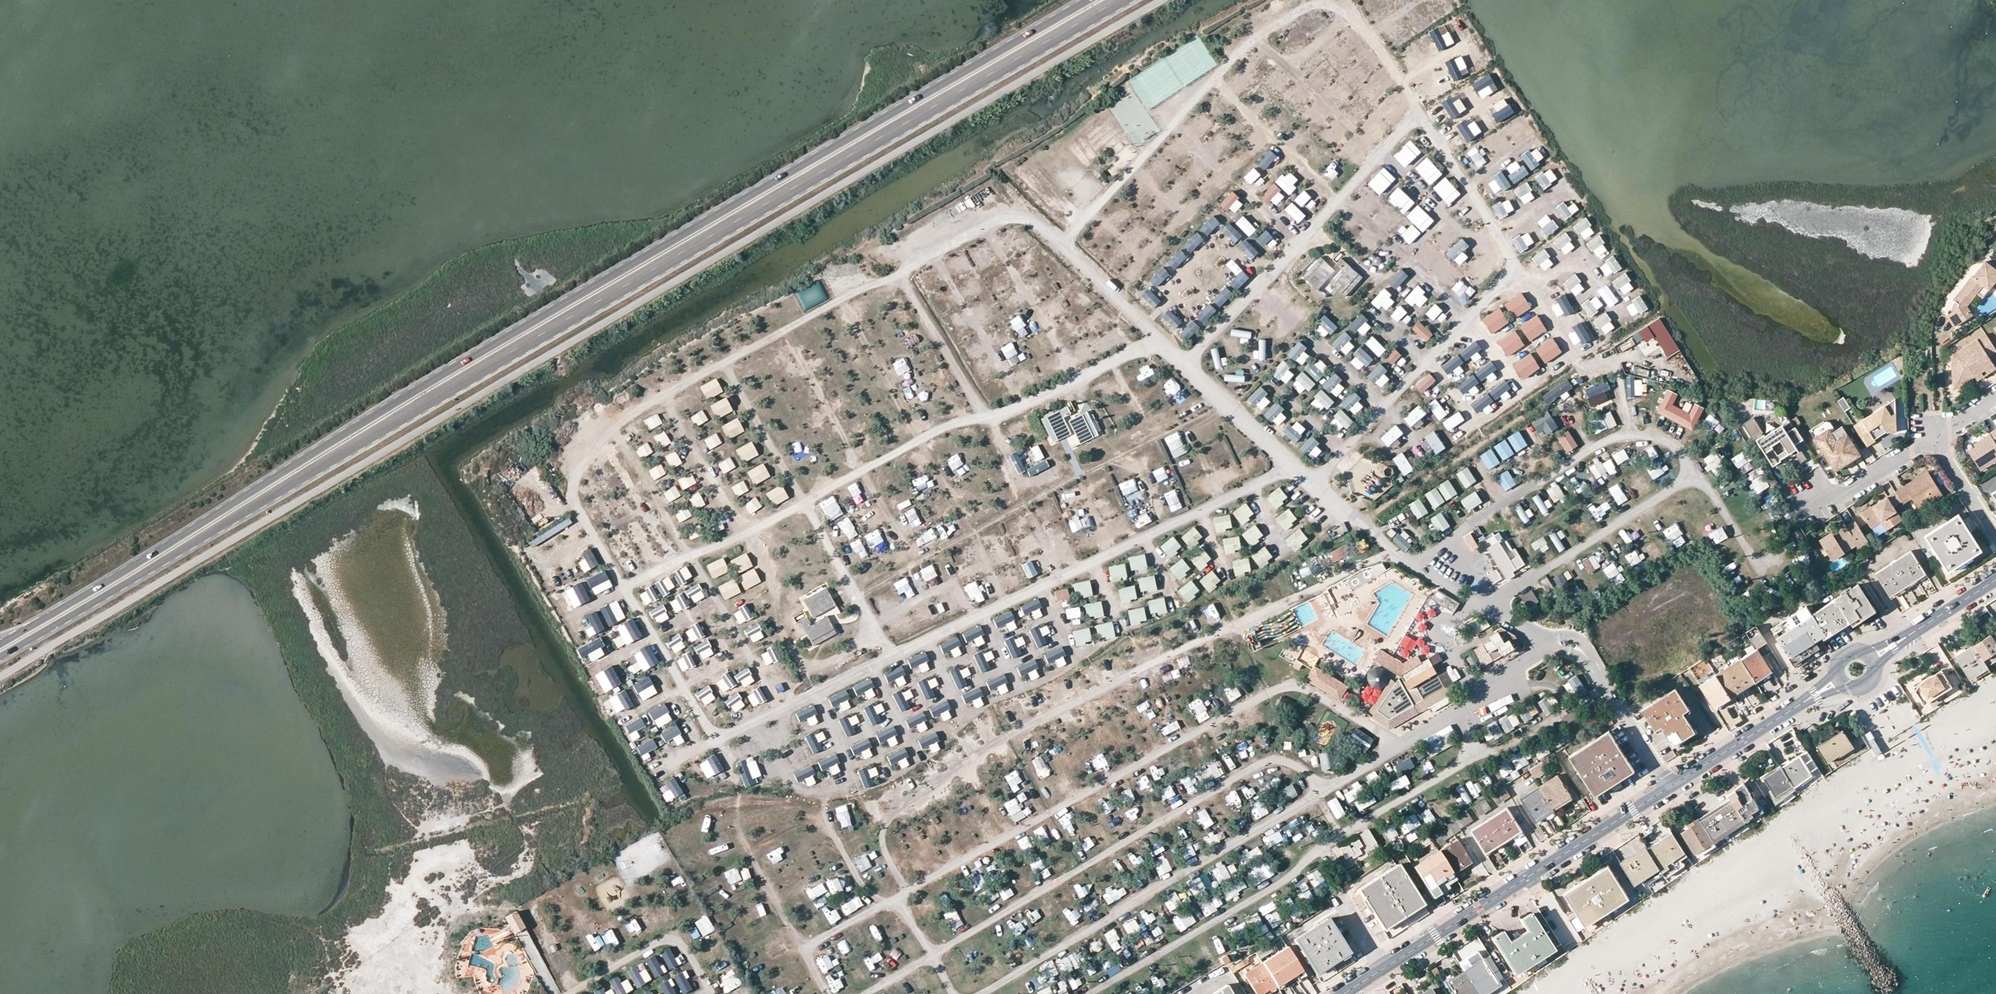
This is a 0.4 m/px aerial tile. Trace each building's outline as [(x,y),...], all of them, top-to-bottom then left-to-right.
[(1337,81),(1328,89),(1340,103),(1349,94),(1337,81)] [(1443,115),(1453,108),(1447,98),(1436,105),(1443,115)] [(1317,128),(1323,121),(1315,113),(1309,120),(1317,128)] [(1513,139),(1532,132),(1528,122),(1509,129),(1513,139)] [(1291,144),(1303,133),(1295,123),(1282,134),(1291,144)] [(1221,133),(1212,141),(1219,150),(1229,143),(1221,133)] [(1405,168),(1422,152),(1410,139),(1394,156),(1405,168)] [(1536,146),(1521,156),(1530,169),(1545,158),(1536,146)] [(1270,149),(1257,163),(1265,170),(1278,156),(1270,149)] [(1427,157),(1415,169),(1431,185),(1443,174),(1427,157)] [(1329,177),(1340,166),(1333,159),(1322,171),(1329,177)] [(1201,160),(1192,168),(1201,177),(1209,169),(1201,160)] [(1505,167),(1514,183),(1527,176),(1518,160),(1505,167)] [(1243,177),(1251,185),(1261,175),(1253,167),(1243,177)] [(1385,167),(1368,183),(1379,195),(1396,179),(1385,167)] [(1550,167),(1535,177),(1543,190),(1558,180),(1550,167)] [(1288,194),(1301,182),(1289,169),(1276,181),(1288,194)] [(1102,184),(1109,179),(1104,172),(1097,176),(1102,184)] [(1504,172),(1487,180),(1494,194),(1511,186),(1504,172)] [(1448,205),(1461,194),(1446,177),(1433,188),(1448,205)] [(1185,199),(1191,187),(1179,180),(1172,192),(1185,199)] [(1527,182),(1515,189),(1523,204),(1536,197),(1527,182)] [(1274,183),(1262,195),(1275,207),(1286,195),(1274,183)] [(1398,187),(1387,198),(1404,214),(1415,203),(1398,187)] [(999,194),(995,188),(986,194),(990,199),(999,194)] [(1295,199),(1302,207),(1312,198),(1305,190),(1295,199)] [(1365,190),(1356,199),(1365,208),(1374,199),(1365,190)] [(1234,214),(1244,202),(1230,191),(1220,204),(1234,214)] [(1500,219),(1515,209),(1508,198),(1492,207),(1500,219)] [(1557,206),(1562,219),(1579,212),(1574,199),(1557,206)] [(1293,202),(1285,209),(1299,223),(1306,216),(1293,202)] [(1406,217),(1423,232),(1434,220),(1417,205),(1406,217)] [(1384,222),(1391,213),(1383,206),(1375,215),(1384,222)] [(1536,223),(1549,237),(1559,227),(1546,214),(1536,223)] [(1212,215),(1200,228),(1208,235),(1220,222),(1212,215)] [(1245,215),(1236,221),(1248,237),(1256,231),(1245,215)] [(1586,217),(1574,225),(1584,240),(1595,232),(1586,217)] [(1340,238),(1349,231),(1341,220),(1332,227),(1340,238)] [(1402,239),(1413,229),(1404,220),(1393,230),(1402,239)] [(1229,223),(1222,231),(1235,243),(1242,235),(1229,223)] [(1266,230),(1257,239),(1264,246),(1273,237),(1266,230)] [(1528,231),(1512,239),(1519,252),(1535,244),(1528,231)] [(1196,232),(1184,245),(1192,252),(1204,239),(1196,232)] [(1565,233),(1554,241),(1565,255),(1576,247),(1565,233)] [(1598,235),(1587,243),(1597,258),(1609,250),(1598,235)] [(1360,254),(1372,246),(1365,236),(1353,244),(1360,254)] [(1457,264),(1472,249),(1462,238),(1446,253),(1457,264)] [(1251,260),(1259,254),(1247,239),(1239,246),(1251,260)] [(1424,261),(1436,252),(1428,242),(1416,252),(1424,261)] [(971,252),(976,262),(988,256),(983,246),(971,252)] [(1167,263),(1175,270),(1187,256),(1179,249),(1167,263)] [(1380,266),(1389,257),(1381,249),(1372,257),(1380,266)] [(1534,256),(1542,271),(1554,266),(1546,250),(1534,256)] [(951,259),(959,273),(969,268),(962,253),(951,259)] [(1026,261),(1031,272),(1044,266),(1039,255),(1026,261)] [(1304,276),(1317,288),(1334,269),(1320,256),(1316,260),(1317,261),(1304,276)] [(1608,278),(1622,267),(1614,256),(1599,266),(1608,278)] [(1336,264),(1344,271),(1332,285),(1345,296),(1362,277),(1341,257),(1336,264)] [(1475,261),(1465,270),(1475,280),(1485,271),(1475,261)] [(1984,262),(1973,277),(1972,277),(1958,296),(1961,298),(1957,303),(1955,302),(1951,310),(1953,313),(1948,317),(1955,328),(1973,317),(1971,313),(1969,315),(1966,310),(1967,308),(1971,301),(1977,293),(1987,280),(1993,284),(1995,289),(1995,270),(1984,262)] [(1162,266),(1150,280),(1158,287),(1170,273),(1162,266)] [(1397,290),(1408,275),(1399,268),(1388,284),(1397,290)] [(993,284),(1004,280),(1000,269),(989,273),(993,284)] [(1229,282),(1235,291),(1250,279),(1243,271),(1229,282)] [(1625,273),(1613,281),(1623,295),(1635,287),(1625,273)] [(959,280),(963,291),(977,286),(973,274),(959,280)] [(1574,274),(1564,283),(1574,297),(1585,288),(1574,274)] [(1464,302),(1474,294),(1461,278),(1451,286),(1464,302)] [(1993,284),(1987,280),(1977,293),(1983,297),(1993,284)] [(797,292),(805,310),(828,300),(820,282),(797,292)] [(1220,307),(1233,293),(1226,286),(1212,300),(1220,307)] [(1406,298),(1419,310),(1430,298),(1417,286),(1406,298)] [(1141,295),(1154,308),(1162,301),(1149,287),(1141,295)] [(1384,289),(1372,300),(1384,313),(1396,301),(1384,289)] [(1514,320),(1532,309),(1522,293),(1504,303),(1514,320)] [(1566,295),(1550,304),(1558,318),(1574,310),(1566,295)] [(1581,306),(1590,317),(1604,305),(1595,295),(1581,306)] [(1641,295),(1625,305),(1633,317),(1649,308),(1641,295)] [(1210,304),(1196,315),(1201,322),(1215,311),(1210,304)] [(1426,314),(1434,321),(1443,311),(1435,304),(1426,314)] [(1400,305),(1391,315),(1398,322),(1408,312),(1400,305)] [(1175,329),(1183,321),(1170,307),(1162,316),(1175,329)] [(1499,308),(1482,319),(1492,334),(1509,322),(1499,308)] [(825,317),(829,328),(841,323),(836,312),(825,317)] [(1602,335),(1615,329),(1607,312),(1595,318),(1602,335)] [(1361,337),(1373,326),(1361,314),(1349,325),(1361,337)] [(1538,315),(1520,326),(1530,342),(1548,331),(1538,315)] [(1313,328),(1324,340),(1338,327),(1327,316),(1313,328)] [(1017,335),(1028,330),(1023,318),(1012,323),(1017,335)] [(1062,336),(1076,327),(1070,318),(1056,327),(1062,336)] [(1680,350),(1660,319),(1647,327),(1667,359),(1680,350)] [(1192,320),(1179,332),(1186,340),(1199,327),(1192,320)] [(1419,321),(1412,329),(1427,342),(1434,334),(1419,321)] [(1581,323),(1567,333),(1576,347),(1591,337),(1581,323)] [(1001,340),(1011,334),(1005,324),(994,331),(1001,340)] [(1632,335),(1646,356),(1659,347),(1645,326),(1632,335)] [(1251,338),(1252,332),(1232,328),(1230,335),(1251,338)] [(1498,341),(1507,357),(1525,347),(1516,331),(1498,341)] [(1332,343),(1345,356),(1357,345),(1344,332),(1332,343)] [(1995,367),(1988,355),(1995,350),(1995,349),(1985,333),(1949,355),(1949,379),(1959,384),(1974,375),(1981,371),(1984,369),(1987,373),(1995,367)] [(1032,351),(1041,347),(1036,335),(1027,339),(1032,351)] [(1365,343),(1379,357),(1386,349),(1373,335),(1365,343)] [(803,341),(808,349),(814,345),(810,337),(803,341)] [(1552,338),(1535,350),(1546,364),(1562,352),(1552,338)] [(1299,364),(1310,349),(1298,341),(1288,355),(1299,364)] [(1475,341),(1459,353),(1466,361),(1481,349),(1475,341)] [(894,356),(904,350),(899,342),(889,349),(894,356)] [(1002,348),(1009,359),(1020,353),(1013,342),(1002,348)] [(1211,349),(1216,368),(1223,367),(1218,347),(1211,349)] [(1363,348),(1350,360),(1361,372),(1374,359),(1363,348)] [(1395,348),(1386,358),(1393,365),(1402,354),(1395,348)] [(1523,379),(1540,368),(1530,353),(1513,365),(1523,379)] [(1457,354),(1442,367),(1448,375),(1464,362),(1457,354)] [(1317,380),(1329,367),(1319,357),(1306,370),(1317,380)] [(841,366),(848,375),(857,368),(850,359),(841,366)] [(922,361),(916,364),(921,374),(926,371),(922,361)] [(1286,384),(1296,373),(1282,361),(1272,372),(1286,384)] [(1474,373),(1480,381),(1496,369),(1490,361),(1474,373)] [(911,381),(918,376),(909,362),(902,366),(911,381)] [(1042,369),(1046,378),(1056,373),(1052,365),(1042,369)] [(1368,376),(1380,388),(1391,377),(1379,365),(1368,376)] [(1136,371),(1138,382),(1149,379),(1147,368),(1136,371)] [(850,374),(854,382),(863,378),(859,370),(850,374)] [(1026,390),(1038,384),(1031,371),(1019,376),(1026,390)] [(1485,378),(1488,384),(1499,376),(1495,371),(1485,378)] [(1983,375),(1981,371),(1974,375),(1977,379),(1983,375)] [(1303,372),(1291,385),(1303,395),(1315,382),(1303,372)] [(1429,373),(1415,386),(1423,394),(1437,381),(1429,373)] [(1225,374),(1224,380),(1245,383),(1245,376),(1225,374)] [(1323,385),(1336,397),(1346,386),(1334,374),(1323,385)] [(1460,385),(1470,398),(1483,388),(1473,375),(1460,385)] [(1627,378),(1628,397),(1645,396),(1644,377),(1627,378)] [(1542,395),(1547,404),(1573,389),(1567,379),(1542,395)] [(1959,384),(1949,379),(1950,390),(1959,384)] [(1503,394),(1511,389),(1505,380),(1489,391),(1495,399),(1503,394)] [(1586,388),(1594,405),(1613,397),(1605,380),(1586,388)] [(708,389),(712,398),(725,392),(721,383),(708,389)] [(1145,397),(1157,394),(1153,383),(1142,386),(1145,397)] [(763,384),(754,392),(761,400),(770,392),(763,384)] [(1117,395),(1117,384),(1100,385),(1100,396),(1117,395)] [(1248,398),(1261,411),(1272,400),(1259,387),(1248,398)] [(1689,414),(1673,405),(1679,395),(1668,389),(1656,411),(1694,432),(1706,409),(1695,403),(1689,414)] [(1322,390),(1310,403),(1322,413),(1334,400),(1322,390)] [(791,400),(796,410),(810,404),(805,393),(791,400)] [(1355,393),(1342,401),(1351,415),(1365,407),(1355,393)] [(1471,405),(1477,413),(1493,401),(1487,393),(1471,405)] [(1179,410),(1190,406),(1186,395),(1175,399),(1179,410)] [(1872,441),(1872,438),(1882,432),(1894,432),(1893,398),(1851,424),(1852,426),(1865,446),(1872,441)] [(732,399),(718,405),(721,412),(735,407),(732,399)] [(1436,399),(1428,405),(1439,420),(1447,414),(1436,399)] [(781,415),(776,403),(765,408),(770,419),(781,415)] [(1278,427),(1288,416),(1275,403),(1265,414),(1278,427)] [(1418,405),(1404,418),(1411,427),(1426,414),(1418,405)] [(1065,406),(1041,418),(1052,442),(1067,434),(1059,418),(1069,413),(1065,406)] [(1157,424),(1174,416),(1169,406),(1152,413),(1157,424)] [(709,408),(699,412),(702,421),(712,416),(709,408)] [(734,408),(725,412),(728,421),(738,416),(734,408)] [(1087,410),(1070,418),(1081,442),(1096,434),(1087,416),(1089,415),(1087,410)] [(1330,422),(1340,432),(1352,420),(1342,410),(1330,422)] [(1530,419),(1538,434),(1545,431),(1546,434),(1558,428),(1548,410),(1530,419)] [(1458,411),(1443,423),(1449,431),(1465,420),(1458,411)] [(1596,435),(1617,425),(1611,412),(1590,422),(1596,435)] [(1718,427),(1723,425),(1718,413),(1713,415),(1718,427)] [(1015,433),(1028,427),(1024,418),(1011,425),(1015,433)] [(1797,449),(1794,445),(1803,440),(1795,428),(1786,433),(1781,426),(1764,436),(1764,435),(1762,436),(1761,434),(1763,433),(1753,418),(1742,425),(1752,440),(1755,438),(1773,466),(1781,461),(1780,460),(1794,451),(1796,453),(1794,454),(1800,464),(1806,460),(1799,448),(1797,449)] [(1204,419),(1194,424),(1200,437),(1211,432),(1204,419)] [(1283,432),(1296,443),(1308,429),(1295,419),(1283,432)] [(1807,429),(1812,437),(1827,428),(1830,432),(1834,430),(1829,421),(1821,421),(1807,429)] [(1380,439),(1388,447),(1404,433),(1395,424),(1380,439)] [(745,425),(736,429),(741,439),(749,435),(745,425)] [(1827,428),(1812,437),(1833,470),(1858,454),(1852,444),(1847,447),(1842,440),(1848,437),(1841,426),(1834,430),(1830,432),(1827,428)] [(716,428),(697,436),(703,448),(721,440),(716,428)] [(1981,470),(1995,461),(1995,445),(1995,444),(1995,429),(1988,433),(1989,434),(1976,442),(1977,445),(1979,447),(1970,453),(1981,470)] [(727,435),(732,444),(740,440),(735,430),(727,435)] [(1434,454),(1445,449),(1436,430),(1425,436),(1434,454)] [(1558,437),(1567,454),(1579,447),(1570,430),(1558,437)] [(1175,459),(1189,453),(1179,431),(1165,437),(1175,459)] [(1520,431),(1507,438),(1516,452),(1528,446),(1520,431)] [(958,437),(962,445),(972,441),(969,432),(958,437)] [(1023,445),(1035,440),(1032,432),(1020,438),(1023,445)] [(1739,436),(1729,443),(1735,451),(1745,444),(1739,436)] [(868,437),(861,441),(865,450),(872,446),(868,437)] [(1313,460),(1324,450),(1312,437),(1300,447),(1313,460)] [(1848,437),(1842,440),(1847,447),(1852,444),(1848,437)] [(1506,439),(1494,447),(1504,461),(1515,453),(1506,439)] [(801,440),(792,446),(796,452),(806,446),(801,440)] [(1218,441),(1205,446),(1211,460),(1224,455),(1218,441)] [(1030,448),(1036,461),(1044,457),(1038,445),(1030,448)] [(1651,445),(1640,447),(1642,458),(1653,456),(1651,445)] [(1968,450),(1970,453),(1979,447),(1977,445),(1968,450)] [(801,464),(813,460),(809,448),(797,453),(801,464)] [(1491,448),(1480,455),(1490,470),(1501,463),(1491,448)] [(1618,466),(1628,460),(1622,450),(1611,456),(1618,466)] [(1711,470),(1723,463),(1716,451),(1704,459),(1711,470)] [(1014,473),(1023,472),(1020,452),(1011,453),(1014,473)] [(1402,452),(1392,459),(1404,476),(1414,469),(1402,452)] [(1746,453),(1734,458),(1739,469),(1750,464),(1746,453)] [(955,477),(968,470),(960,455),(947,461),(955,477)] [(1152,465),(1162,461),(1160,456),(1150,460),(1152,465)] [(1596,479),(1607,472),(1599,459),(1588,465),(1596,479)] [(1603,463),(1608,472),(1615,468),(1610,459),(1603,463)] [(812,480),(823,474),(816,462),(805,468),(812,480)] [(1028,475),(1049,470),(1047,462),(1027,467),(1028,475)] [(1657,486),(1667,481),(1661,470),(1662,469),(1659,462),(1648,467),(1657,486)] [(1467,466),(1456,474),(1466,488),(1477,481),(1467,466)] [(1220,470),(1223,482),(1238,478),(1235,467),(1220,470)] [(884,468),(874,473),(880,485),(890,480),(884,468)] [(1758,469),(1749,472),(1756,493),(1766,490),(1758,469)] [(1497,477),(1506,491),(1517,484),(1508,470),(1497,477)] [(1928,474),(1926,470),(1916,477),(1918,480),(1928,474)] [(1903,503),(1909,498),(1917,509),(1941,493),(1928,474),(1918,480),(1916,477),(1895,491),(1896,492),(1902,501),(1903,503)] [(1097,487),(1108,489),(1110,479),(1100,476),(1097,487)] [(915,481),(919,488),(926,485),(922,478),(915,481)] [(1119,484),(1125,497),(1140,491),(1135,478),(1119,484)] [(1185,483),(1189,495),(1202,492),(1198,479),(1185,483)] [(1448,479),(1437,486),(1447,501),(1458,494),(1448,479)] [(846,486),(855,503),(865,498),(855,480),(846,486)] [(1547,489),(1555,504),(1565,498),(1557,483),(1547,489)] [(1617,486),(1608,492),(1617,507),(1627,501),(1617,486)] [(1275,508),(1289,499),(1280,487),(1267,496),(1275,508)] [(1425,495),(1435,509),(1446,501),(1436,487),(1425,495)] [(889,493),(897,513),(909,508),(901,488),(889,493)] [(1178,488),(1166,492),(1171,509),(1183,505),(1178,488)] [(784,501),(781,490),(771,492),(774,504),(784,501)] [(1461,500),(1468,511),(1483,502),(1475,491),(1461,500)] [(1886,529),(1902,520),(1894,506),(1902,501),(1896,492),(1863,513),(1869,522),(1880,515),(1883,521),(1882,521),(1886,529)] [(1533,498),(1543,514),(1549,510),(1538,494),(1533,498)] [(820,502),(829,521),(843,514),(834,495),(820,502)] [(1685,509),(1694,503),(1690,496),(1681,501),(1685,509)] [(1408,504),(1417,519),(1429,513),(1420,498),(1408,504)] [(1593,516),(1605,509),(1598,498),(1586,505),(1593,516)] [(1103,505),(1107,515),(1122,511),(1118,500),(1103,505)] [(977,505),(980,515),(991,510),(988,501),(977,505)] [(1240,524),(1255,516),(1248,503),(1233,511),(1240,524)] [(867,505),(855,511),(861,525),(874,519),(867,505)] [(1134,521),(1146,518),(1143,506),(1131,509),(1134,521)] [(1080,508),(1067,510),(1070,527),(1083,525),(1080,508)] [(1277,515),(1282,529),(1297,524),(1292,510),(1277,515)] [(1430,519),(1439,534),(1451,527),(1442,512),(1430,519)] [(1216,532),(1233,529),(1230,514),(1213,517),(1216,532)] [(1960,563),(1981,550),(1958,514),(1925,535),(1948,571),(1960,563)] [(1883,521),(1880,515),(1869,522),(1872,527),(1882,521),(1883,521)] [(1832,531),(1834,534),(1830,537),(1828,534),(1820,539),(1831,556),(1864,535),(1855,520),(1847,525),(1846,523),(1832,531)] [(843,535),(848,525),(842,522),(837,532),(843,535)] [(1671,547),(1683,543),(1678,523),(1666,527),(1671,547)] [(1256,524),(1242,533),(1250,546),(1264,537),(1256,524)] [(1638,524),(1627,531),(1635,542),(1645,535),(1638,524)] [(986,542),(1003,535),(998,526),(982,533),(986,542)] [(1194,526),(1182,538),(1191,548),(1204,536),(1194,526)] [(1301,528),(1285,539),(1294,552),(1309,541),(1301,528)] [(865,535),(871,548),(885,542),(880,529),(865,535)] [(916,546),(937,538),(933,529),(913,537),(916,546)] [(1407,551),(1415,538),(1400,529),(1392,542),(1407,551)] [(1498,541),(1502,539),(1498,532),(1493,535),(1498,541)] [(1464,537),(1472,551),(1480,546),(1472,533),(1464,537)] [(1493,535),(1492,533),(1478,542),(1483,550),(1487,548),(1498,541),(1493,535)] [(1857,544),(1859,547),(1868,541),(1864,535),(1831,556),(1833,559),(1857,544)] [(1161,545),(1168,558),(1183,549),(1176,536),(1161,545)] [(1238,536),(1223,539),(1225,554),(1240,552),(1238,536)] [(1544,538),(1531,543),(1535,553),(1548,548),(1544,538)] [(859,539),(850,543),(858,560),(866,557),(859,539)] [(1367,539),(1358,543),(1361,552),(1371,549),(1367,539)] [(1027,541),(1019,543),(1021,551),(1029,550),(1027,541)] [(1090,541),(1080,544),(1083,554),(1093,551),(1090,541)] [(1498,541),(1487,548),(1507,579),(1514,575),(1512,571),(1523,564),(1514,548),(1511,550),(1515,557),(1513,558),(1504,543),(1500,545),(1498,541)] [(1062,546),(1065,557),(1077,554),(1074,543),(1062,546)] [(992,550),(997,561),(1013,554),(1008,544),(992,550)] [(952,550),(955,558),(970,554),(968,546),(952,550)] [(1252,555),(1260,568),(1274,559),(1266,546),(1252,555)] [(1344,546),(1318,558),(1322,568),(1348,556),(1344,546)] [(1203,548),(1190,559),(1200,570),(1213,560),(1203,548)] [(1732,549),(1717,558),(1722,565),(1737,556),(1732,549)] [(1925,574),(1911,551),(1875,574),(1889,596),(1906,585),(1925,574)] [(1601,552),(1583,558),(1587,571),(1606,565),(1601,552)] [(1148,568),(1145,554),(1129,557),(1132,571),(1148,568)] [(1169,568),(1179,580),(1192,569),(1183,557),(1169,568)] [(1638,557),(1629,562),(1637,575),(1645,570),(1638,557)] [(1235,576),(1252,573),(1249,558),(1232,560),(1235,576)] [(1034,561),(1023,564),(1026,579),(1038,576),(1034,561)] [(1730,576),(1739,571),(1733,561),(1724,567),(1730,576)] [(1295,569),(1300,580),(1315,574),(1310,562),(1295,569)] [(931,563),(919,570),(924,581),(937,574),(931,563)] [(1108,567),(1111,581),(1128,577),(1125,563),(1108,567)] [(1355,571),(1358,581),(1387,573),(1384,563),(1355,571)] [(1614,563),(1603,568),(1609,579),(1620,573),(1614,563)] [(960,575),(964,583),(981,575),(977,566),(960,575)] [(1002,572),(1006,581),(1016,577),(1012,568),(1002,572)] [(1487,574),(1492,583),(1500,578),(1495,569),(1487,574)] [(1199,581),(1209,592),(1222,582),(1212,570),(1199,581)] [(1554,576),(1558,587),(1573,581),(1569,571),(1554,576)] [(1155,575),(1138,578),(1141,593),(1157,590),(1155,575)] [(898,594),(911,589),(907,577),(894,582),(898,594)] [(975,596),(976,601),(987,597),(980,579),(966,585),(970,598),(975,596)] [(1192,580),(1178,590),(1188,602),(1201,592),(1192,580)] [(1090,581),(1073,583),(1075,597),(1092,595),(1090,581)] [(743,587),(748,597),(758,592),(754,582),(743,587)] [(1834,598),(1849,621),(1860,614),(1872,606),(1857,583),(1834,598)] [(1588,588),(1592,597),(1602,592),(1599,584),(1588,588)] [(1135,585),(1119,588),(1122,603),(1138,599),(1135,585)] [(826,588),(818,592),(808,598),(807,597),(802,599),(812,616),(834,604),(826,588)] [(1055,601),(1068,600),(1067,590),(1055,591),(1055,601)] [(1521,595),(1526,607),(1537,602),(1532,591),(1521,595)] [(1165,598),(1148,600),(1150,614),(1167,612),(1165,598)] [(1776,636),(1789,655),(1808,643),(1821,634),(1824,637),(1849,621),(1834,598),(1811,613),(1806,605),(1779,622),(1784,631),(1776,636)] [(1037,599),(1020,607),(1024,616),(1041,608),(1037,599)] [(762,615),(770,610),(766,601),(757,606),(762,615)] [(1101,602),(1085,604),(1087,619),(1103,617),(1101,602)] [(941,615),(953,612),(950,603),(939,606),(941,615)] [(1207,609),(1211,619),(1221,615),(1217,605),(1207,609)] [(1079,607),(1065,608),(1066,619),(1080,618),(1079,607)] [(1144,607),(1128,610),(1131,624),(1147,621),(1144,607)] [(917,625),(930,622),(928,612),(915,615),(917,625)] [(997,629),(1006,626),(1008,632),(1016,629),(1011,612),(993,618),(997,629)] [(835,633),(827,618),(812,626),(806,616),(799,620),(812,645),(835,633)] [(1486,620),(1481,622),(1478,618),(1468,624),(1474,633),(1489,625),(1486,620)] [(1111,621),(1095,625),(1099,640),(1115,636),(1111,621)] [(887,630),(893,641),(905,635),(900,624),(887,630)] [(1044,637),(1050,635),(1046,624),(1029,630),(1036,647),(1046,643),(1044,637)] [(1756,648),(1766,642),(1755,624),(1745,631),(1756,648)] [(1165,640),(1176,637),(1172,625),(1162,629),(1165,640)] [(962,632),(965,642),(973,640),(976,647),(986,644),(980,627),(962,632)] [(1492,628),(1478,636),(1483,645),(1492,661),(1520,646),(1515,637),(1500,627),(1493,631),(1492,628)] [(1995,657),(1995,642),(1986,627),(1978,632),(1981,638),(1973,643),(1974,644),(1986,664),(1995,657)] [(1075,645),(1091,643),(1089,628),(1073,631),(1075,645)] [(1156,632),(1150,635),(1158,650),(1164,647),(1156,632)] [(1249,635),(1253,646),(1260,644),(1256,632),(1249,635)] [(1017,646),(1025,644),(1022,636),(1005,641),(1010,658),(1020,655),(1017,646)] [(585,665),(606,654),(598,638),(577,649),(585,665)] [(942,643),(948,660),(962,655),(956,638),(942,643)] [(1987,665),(1986,664),(1974,644),(1963,651),(1961,648),(1954,653),(1969,677),(1987,665)] [(1492,661),(1483,645),(1474,650),(1483,666),(1492,661)] [(700,665),(712,660),(707,647),(696,652),(700,665)] [(1043,653),(1047,664),(1056,661),(1058,667),(1067,664),(1062,647),(1043,653)] [(1127,656),(1140,653),(1139,647),(1126,649),(1127,656)] [(1404,662),(1380,647),(1373,659),(1400,676),(1404,662)] [(1292,662),(1295,653),(1283,648),(1279,656),(1292,662)] [(1304,674),(1316,656),(1304,648),(1292,666),(1304,674)] [(1756,648),(1740,658),(1754,680),(1755,682),(1766,675),(1771,671),(1756,648)] [(979,672),(990,669),(988,662),(994,660),(991,650),(974,656),(979,672)] [(924,653),(907,659),(910,668),(918,665),(921,673),(930,669),(924,653)] [(1418,654),(1404,662),(1400,676),(1423,663),(1418,654)] [(1740,658),(1715,674),(1729,696),(1741,688),(1754,680),(1740,658)] [(1033,660),(1016,667),(1020,677),(1028,674),(1031,680),(1040,677),(1033,660)] [(1969,677),(1972,681),(1990,670),(1987,665),(1969,677)] [(594,675),(601,687),(608,684),(610,688),(620,683),(611,666),(594,675)] [(886,672),(893,689),(907,684),(900,666),(886,672)] [(963,678),(970,675),(967,666),(950,673),(956,689),(966,685),(963,678)] [(1306,683),(1342,701),(1350,685),(1314,666),(1306,683)] [(1433,666),(1405,682),(1409,691),(1416,687),(1423,699),(1444,687),(1437,673),(1433,666)] [(1445,668),(1437,673),(1444,687),(1423,699),(1416,703),(1421,711),(1457,691),(1445,668)] [(1914,687),(1924,703),(1951,685),(1940,669),(1934,673),(1930,675),(1927,676),(1922,680),(1918,683),(1914,687)] [(1715,674),(1700,684),(1714,707),(1722,702),(1730,697),(1729,696),(1715,674)] [(1578,700),(1588,695),(1578,676),(1568,681),(1578,700)] [(633,684),(641,701),(657,693),(649,677),(633,684)] [(987,678),(987,689),(998,689),(998,693),(1006,693),(1006,677),(987,678)] [(937,695),(932,678),(918,683),(923,699),(937,695)] [(1067,680),(1068,690),(1081,688),(1080,678),(1067,680)] [(1415,706),(1400,678),(1391,690),(1383,702),(1377,711),(1390,720),(1415,706)] [(864,692),(867,700),(876,696),(869,679),(852,686),(856,696),(864,692)] [(712,697),(707,682),(696,687),(701,701),(712,697)] [(1232,701),(1241,694),(1234,684),(1225,691),(1232,701)] [(1383,702),(1391,690),(1386,686),(1377,699),(1383,702)] [(899,711),(909,708),(906,699),(913,697),(910,688),(893,694),(899,711)] [(972,702),(975,708),(984,705),(977,688),(961,695),(965,705),(972,702)] [(1687,708),(1675,690),(1643,709),(1655,728),(1661,724),(1673,743),(1693,731),(1681,712),(1687,708)] [(625,691),(609,700),(616,714),(633,706),(625,691)] [(828,696),(831,707),(839,705),(841,711),(851,708),(846,691),(828,696)] [(1482,706),(1487,718),(1523,702),(1517,691),(1482,706)] [(1212,718),(1204,696),(1189,702),(1197,723),(1212,718)] [(1293,713),(1297,702),(1281,696),(1277,706),(1293,713)] [(928,708),(932,717),(939,714),(942,721),(952,717),(945,701),(928,708)] [(1532,716),(1539,712),(1534,702),(1527,706),(1532,716)] [(878,703),(864,708),(870,725),(884,720),(878,703)] [(656,728),(672,720),(664,704),(648,712),(656,728)] [(795,713),(799,723),(806,720),(809,727),(819,723),(812,705),(795,713)] [(1389,729),(1419,712),(1415,706),(1390,720),(1389,729)] [(1389,729),(1390,720),(1377,711),(1372,718),(1389,729)] [(904,719),(908,730),(917,727),(919,733),(928,730),(922,713),(904,719)] [(855,714),(839,720),(844,734),(861,728),(855,714)] [(1486,738),(1521,728),(1517,716),(1482,726),(1486,738)] [(640,738),(637,730),(645,727),(642,718),(625,724),(631,741),(640,738)] [(659,734),(665,743),(672,738),(677,745),(684,740),(674,724),(659,734)] [(879,744),(887,741),(889,747),(898,744),(892,727),(875,733),(879,744)] [(1367,751),(1374,737),(1354,728),(1348,743),(1367,751)] [(1826,762),(1846,750),(1844,747),(1851,743),(1842,729),(1822,742),(1816,746),(1826,762)] [(811,753),(822,750),(820,742),(826,740),(823,730),(805,736),(811,753)] [(1424,743),(1429,754),(1458,740),(1453,730),(1442,735),(1443,738),(1437,740),(1435,738),(1424,743)] [(1628,774),(1634,770),(1609,730),(1569,756),(1594,796),(1595,795),(1605,789),(1628,774)] [(770,736),(775,744),(782,740),(778,732),(770,736)] [(919,739),(927,756),(941,749),(933,733),(919,739)] [(1882,751),(1870,733),(1865,736),(1876,754),(1882,751)] [(1227,734),(1214,741),(1218,748),(1231,741),(1227,734)] [(854,755),(871,747),(867,738),(850,747),(854,755)] [(653,739),(636,746),(641,757),(658,750),(653,739)] [(1284,741),(1283,750),(1290,751),(1292,742),(1284,741)] [(1244,764),(1255,759),(1248,742),(1236,748),(1244,764)] [(1197,748),(1186,753),(1191,764),(1202,759),(1197,748)] [(891,769),(909,763),(904,749),(887,755),(891,769)] [(1075,754),(1080,765),(1092,760),(1087,749),(1075,754)] [(1518,771),(1530,765),(1524,752),(1511,758),(1518,771)] [(1333,770),(1330,753),(1319,755),(1322,772),(1333,770)] [(707,779),(723,771),(714,754),(706,759),(710,766),(702,771),(707,779)] [(1781,766),(1792,784),(1811,772),(1799,754),(1791,760),(1781,766)] [(817,760),(821,771),(830,768),(832,775),(841,772),(835,755),(817,760)] [(1053,759),(1056,768),(1064,765),(1061,756),(1053,759)] [(1409,758),(1399,760),(1401,770),(1412,767),(1409,758)] [(762,781),(756,764),(747,767),(745,759),(736,763),(744,787),(762,781)] [(1545,768),(1541,761),(1531,768),(1535,775),(1545,768)] [(1201,784),(1222,776),(1217,762),(1195,770),(1201,784)] [(804,779),(808,787),(817,782),(809,765),(793,773),(797,783),(804,779)] [(875,766),(857,772),(862,785),(879,780),(875,766)] [(1763,778),(1774,795),(1792,784),(1781,766),(1772,772),(1763,778)] [(1270,777),(1276,787),(1288,780),(1282,769),(1270,777)] [(1487,776),(1490,784),(1497,782),(1495,774),(1487,776)] [(1600,804),(1634,783),(1628,774),(1605,789),(1595,795),(1600,804)] [(1556,775),(1539,786),(1552,808),(1561,802),(1569,796),(1556,775)] [(1060,776),(1047,782),(1052,793),(1065,786),(1060,776)] [(1388,783),(1392,792),(1409,785),(1405,776),(1388,783)] [(658,788),(667,803),(683,793),(674,779),(658,788)] [(1246,800),(1264,793),(1259,779),(1240,786),(1246,800)] [(1138,793),(1149,787),(1145,780),(1134,785),(1138,793)] [(1752,791),(1750,792),(1744,782),(1735,788),(1735,789),(1728,794),(1730,797),(1744,820),(1745,819),(1752,815),(1750,812),(1758,807),(1757,805),(1752,797),(1753,796),(1752,791)] [(1343,794),(1348,803),(1365,794),(1361,785),(1343,794)] [(1490,793),(1495,801),(1509,794),(1503,785),(1490,793)] [(1278,793),(1283,803),(1298,796),(1293,786),(1278,793)] [(1539,786),(1521,798),(1535,821),(1543,817),(1554,811),(1552,808),(1539,786)] [(1064,789),(1055,792),(1057,798),(1066,795),(1064,789)] [(1153,796),(1145,800),(1152,818),(1161,814),(1153,796)] [(1014,823),(1026,817),(1016,797),(1004,803),(1014,823)] [(1336,797),(1327,802),(1335,817),(1344,812),(1336,797)] [(1489,806),(1484,797),(1471,806),(1476,814),(1489,806)] [(1744,820),(1730,797),(1717,806),(1698,818),(1713,841),(1744,820)] [(1099,804),(1102,814),(1114,810),(1110,800),(1099,804)] [(1366,800),(1356,802),(1357,810),(1367,808),(1366,800)] [(1226,803),(1216,806),(1220,818),(1230,815),(1226,803)] [(1145,818),(1136,804),(1123,811),(1132,826),(1145,818)] [(1251,810),(1256,820),(1268,814),(1263,804),(1251,810)] [(1763,810),(1759,804),(1757,805),(1758,807),(1750,812),(1752,815),(1745,819),(1745,821),(1746,821),(1763,810)] [(836,808),(841,828),(852,825),(847,805),(836,808)] [(1426,805),(1416,811),(1422,822),(1433,815),(1426,805)] [(1520,830),(1507,808),(1471,830),(1485,853),(1497,846),(1511,836),(1520,830)] [(1084,813),(1089,824),(1098,819),(1093,809),(1084,813)] [(1470,818),(1465,810),(1452,818),(1457,826),(1470,818)] [(779,828),(788,826),(784,812),(775,815),(779,828)] [(1398,823),(1405,834),(1422,823),(1414,812),(1398,823)] [(1175,823),(1181,835),(1190,831),(1184,818),(1175,823)] [(1457,826),(1452,818),(1439,826),(1444,832),(1449,828),(1453,834),(1460,830),(1457,826)] [(1695,852),(1713,841),(1698,818),(1690,823),(1681,829),(1695,852)] [(1098,832),(1107,825),(1102,819),(1093,826),(1098,832)] [(1297,830),(1305,824),(1301,819),(1293,824),(1297,830)] [(923,832),(931,830),(929,822),(920,824),(923,832)] [(1387,827),(1390,836),(1397,833),(1394,825),(1387,827)] [(848,840),(867,835),(865,829),(846,834),(848,840)] [(902,835),(911,852),(921,847),(912,830),(902,835)] [(1367,857),(1379,849),(1367,830),(1359,835),(1367,848),(1363,850),(1367,857)] [(1526,840),(1520,830),(1511,836),(1517,846),(1526,840)] [(1210,848),(1224,839),(1219,831),(1205,840),(1210,848)] [(1668,868),(1667,864),(1677,858),(1678,860),(1686,856),(1672,833),(1669,834),(1657,841),(1646,847),(1647,848),(1662,872),(1668,868)] [(1298,841),(1304,850),(1314,843),(1309,834),(1298,841)] [(1415,842),(1420,849),(1432,842),(1427,834),(1415,842)] [(733,852),(726,835),(717,838),(708,841),(714,858),(733,852)] [(1027,837),(1017,842),(1023,852),(1033,847),(1027,837)] [(1091,837),(1083,841),(1088,851),(1096,848),(1091,837)] [(1340,850),(1344,858),(1351,855),(1353,858),(1360,854),(1357,849),(1360,846),(1356,839),(1350,842),(1353,847),(1349,849),(1347,846),(1340,850)] [(791,856),(803,852),(798,840),(787,845),(791,856)] [(1147,843),(1152,856),(1161,853),(1156,840),(1147,843)] [(1461,868),(1470,863),(1455,840),(1438,852),(1452,874),(1461,868)] [(900,841),(887,846),(891,859),(904,855),(900,841)] [(1695,852),(1697,856),(1715,846),(1713,841),(1695,852)] [(944,857),(957,851),(952,842),(939,848),(944,857)] [(1141,842),(1130,846),(1132,852),(1128,854),(1132,865),(1141,861),(1137,850),(1143,847),(1141,842)] [(1184,860),(1195,855),(1190,845),(1179,850),(1184,860)] [(1645,845),(1629,855),(1631,859),(1638,854),(1647,848),(1646,847),(1645,846),(1645,845)] [(768,862),(783,852),(779,846),(764,856),(768,862)] [(816,865),(828,862),(825,848),(813,851),(816,865)] [(1286,848),(1281,851),(1289,864),(1295,861),(1286,848)] [(1662,872),(1647,848),(1638,854),(1631,859),(1645,882),(1646,883),(1662,873),(1662,872)] [(938,849),(930,854),(936,864),(944,859),(938,849)] [(1238,857),(1243,866),(1259,858),(1255,849),(1238,857)] [(866,873),(875,870),(870,851),(860,854),(866,873)] [(1438,852),(1437,851),(1412,866),(1433,899),(1440,895),(1439,893),(1443,890),(1447,888),(1445,884),(1454,878),(1452,874),(1438,852)] [(1629,855),(1620,861),(1636,887),(1645,882),(1631,859),(1629,855)] [(1664,875),(1665,877),(1683,866),(1681,862),(1688,858),(1686,856),(1678,860),(1677,858),(1667,864),(1668,868),(1662,872),(1662,873),(1664,875)] [(1153,863),(1159,876),(1171,871),(1165,857),(1153,863)] [(1018,858),(1008,860),(1010,870),(1020,868),(1018,858)] [(1044,861),(1035,865),(1040,878),(1050,874),(1044,861)] [(1247,873),(1255,885),(1272,875),(1264,863),(1247,873)] [(1345,870),(1347,873),(1357,866),(1356,863),(1345,870)] [(1212,870),(1219,883),(1230,878),(1224,865),(1212,870)] [(1628,897),(1608,865),(1586,878),(1564,892),(1569,901),(1573,899),(1580,912),(1577,914),(1578,915),(1584,926),(1628,897)] [(1417,907),(1421,904),(1397,866),(1358,890),(1383,929),(1384,928),(1389,938),(1404,929),(1422,917),(1417,907)] [(724,872),(729,886),(750,878),(747,869),(738,872),(736,867),(724,872)] [(993,880),(1003,876),(999,867),(989,871),(993,880)] [(1195,897),(1213,886),(1206,873),(1187,884),(1195,897)] [(1662,873),(1646,883),(1647,885),(1664,875),(1662,873)] [(830,892),(852,885),(848,875),(826,882),(830,892)] [(877,893),(888,887),(884,879),(873,885),(877,893)] [(810,899),(827,893),(823,883),(806,889),(810,899)] [(1232,904),(1242,895),(1232,883),(1222,892),(1232,904)] [(1014,884),(998,892),(1002,900),(1018,892),(1014,884)] [(1122,888),(1104,894),(1107,904),(1125,898),(1122,888)] [(1311,890),(1300,894),(1304,905),(1315,901),(1311,890)] [(947,908),(955,903),(950,893),(941,898),(947,908)] [(1163,899),(1170,912),(1182,905),(1175,893),(1163,899)] [(717,894),(712,900),(721,907),(726,901),(717,894)] [(845,915),(863,907),(859,897),(840,905),(845,915)] [(805,899),(794,904),(799,914),(810,909),(805,899)] [(1573,899),(1569,901),(1577,914),(1580,912),(1573,899)] [(687,915),(698,911),(694,901),(684,905),(687,915)] [(767,902),(758,908),(764,917),(773,911),(767,902)] [(1055,903),(1045,909),(1052,918),(1061,912),(1055,903)] [(1085,908),(1087,916),(1101,912),(1099,904),(1085,908)] [(967,919),(979,915),(976,906),(964,909),(967,919)] [(745,913),(751,925),(763,919),(757,907),(745,913)] [(1034,907),(1028,909),(1033,924),(1039,922),(1034,907)] [(945,914),(955,929),(965,923),(955,908),(945,914)] [(1141,916),(1146,926),(1160,919),(1155,909),(1141,916)] [(1181,933),(1197,923),(1189,910),(1173,921),(1181,933)] [(525,929),(516,913),(506,918),(515,934),(525,929)] [(1077,926),(1086,924),(1083,913),(1074,915),(1077,926)] [(1257,913),(1249,916),(1255,930),(1264,926),(1257,913)] [(893,934),(904,928),(897,914),(886,920),(893,934)] [(702,937),(715,931),(707,915),(695,922),(702,937)] [(1514,974),(1552,950),(1529,915),(1520,920),(1527,931),(1519,936),(1508,943),(1500,933),(1491,938),(1514,974)] [(1584,926),(1578,915),(1570,920),(1577,930),(1584,926)] [(1027,928),(1022,917),(1007,924),(1012,935),(1027,928)] [(733,935),(738,927),(728,920),(723,929),(733,935)] [(1294,941),(1315,973),(1328,965),(1347,953),(1326,920),(1294,941)] [(1133,934),(1142,931),(1140,924),(1131,927),(1133,934)] [(778,930),(768,935),(776,954),(787,949),(778,930)] [(882,930),(871,934),(875,943),(886,939),(882,930)] [(618,944),(624,941),(619,932),(613,935),(618,944)] [(867,947),(862,934),(852,937),(857,950),(867,947)] [(986,935),(980,938),(987,952),(993,949),(986,935)] [(1122,936),(1113,941),(1122,959),(1131,955),(1122,936)] [(1083,949),(1089,960),(1110,950),(1104,939),(1083,949)] [(1024,954),(1035,949),(1031,940),(1021,945),(1024,954)] [(849,941),(837,944),(841,957),(853,953),(849,941)] [(706,949),(712,959),(723,952),(718,942),(706,949)] [(672,950),(662,954),(670,971),(679,967),(672,950)] [(891,950),(884,954),(891,967),(898,963),(891,950)] [(1234,964),(1240,960),(1236,954),(1234,951),(1228,954),(1234,964)] [(1278,952),(1261,963),(1276,986),(1288,978),(1293,975),(1278,952)] [(1062,974),(1081,964),(1075,953),(1056,963),(1062,974)] [(1101,959),(1106,971),(1117,967),(1111,954),(1101,959)] [(1224,955),(1218,958),(1221,964),(1225,963),(1227,961),(1225,957),(1224,955)] [(725,957),(715,962),(720,972),(729,967),(725,957)] [(823,975),(834,969),(828,957),(817,962),(823,975)] [(872,975),(877,972),(869,959),(864,962),(872,975)] [(1232,967),(1235,970),(1247,962),(1245,959),(1232,967)] [(653,981),(662,976),(654,960),(644,965),(653,981)] [(1276,986),(1261,963),(1260,961),(1253,965),(1254,968),(1244,974),(1246,978),(1256,993),(1262,993),(1265,993),(1276,986)] [(1047,980),(1056,976),(1048,962),(1040,967),(1047,980)] [(1465,974),(1478,993),(1485,993),(1498,986),(1483,963),(1477,966),(1465,974)] [(645,969),(639,972),(635,966),(627,971),(636,988),(651,980),(645,969)] [(867,980),(862,968),(851,972),(856,984),(867,980)] [(683,971),(673,977),(683,992),(692,987),(683,971)] [(847,973),(828,979),(832,990),(850,984),(847,973)] [(1447,985),(1453,993),(1478,993),(1465,974),(1453,982),(1447,985)] [(753,983),(759,993),(769,987),(764,977),(753,983)] [(602,985),(592,990),(594,993),(626,993),(618,979),(603,988),(602,985)] [(621,983),(626,992),(632,989),(627,980),(621,983)] [(661,993),(673,993),(666,981),(657,986),(661,993)] [(1225,985),(1218,989),(1220,993),(1218,993),(1231,993),(1225,985)]
